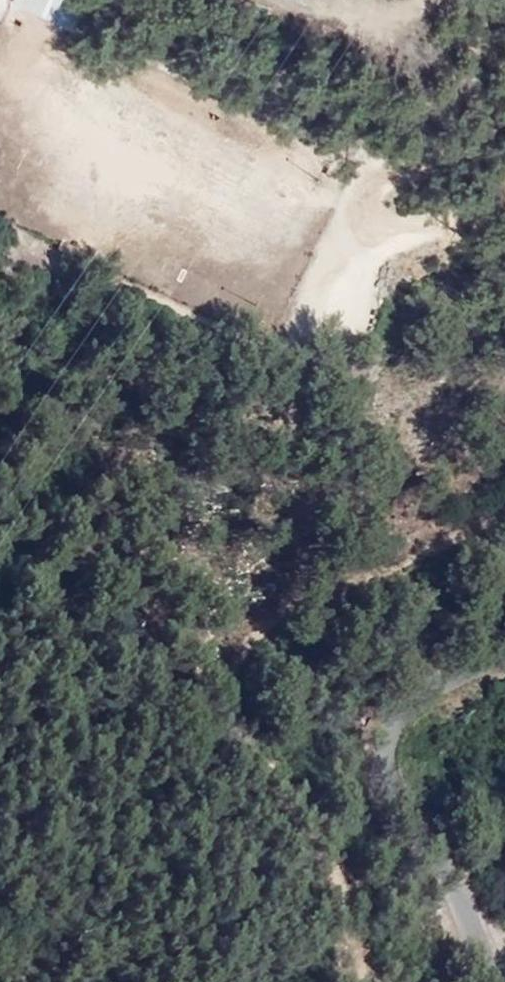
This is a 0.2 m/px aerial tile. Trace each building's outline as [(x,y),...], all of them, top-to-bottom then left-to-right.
[(15,2),(77,31),(92,0),(16,0),(15,2)]
